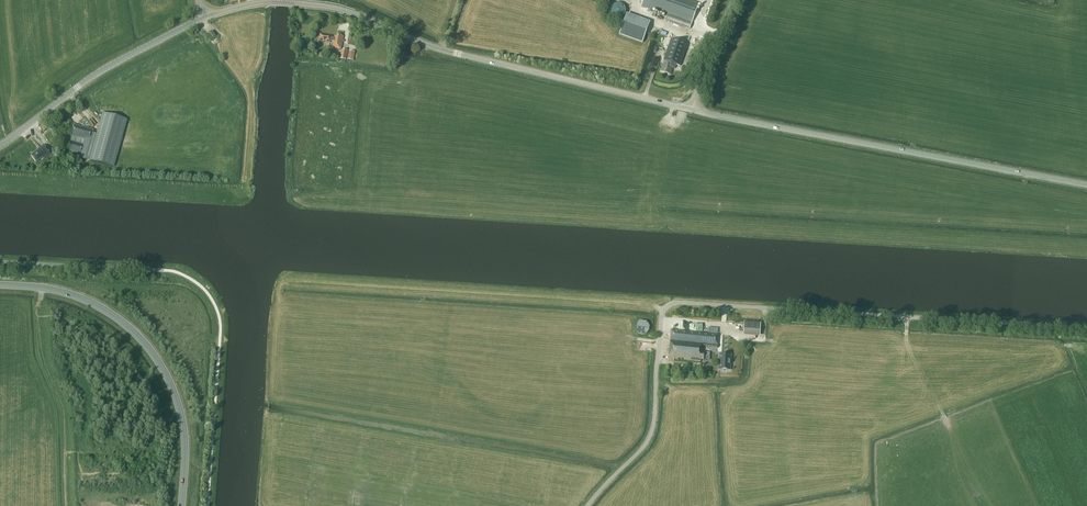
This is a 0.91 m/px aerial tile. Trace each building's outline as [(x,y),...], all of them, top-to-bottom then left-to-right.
[(641,6),(668,15),(666,21),(689,29),(699,3),(691,0),(643,0),(641,6)] [(625,13),(626,11),(625,8),(624,6),(622,4),(619,3),(617,3),(614,4),(612,6),(611,8),(610,11),(611,13),(612,16),(614,18),(617,18),(619,18),(622,18),(624,16),(625,13)] [(651,23),(628,14),(620,34),(644,43),(651,23)] [(332,48),(341,49),(343,36),(337,35),(337,36),(334,36),(334,37),(331,37),(331,35),(320,33),(318,40),(330,42),(330,41),(333,41),(332,48)] [(687,64),(693,49),(670,40),(663,60),(664,60),(660,71),(670,74),(673,67),(675,68),(676,64),(678,65),(679,61),(687,64)] [(103,113),(90,161),(112,167),(125,119),(103,113)] [(90,140),(93,130),(73,124),(66,149),(81,153),(85,138),(90,140)] [(43,159),(50,154),(43,145),(40,148),(30,155),(36,162),(42,157),(43,159)] [(640,320),(636,324),(635,329),(636,331),(637,333),(639,334),(645,335),(649,331),(650,326),(647,321),(640,320)] [(761,322),(744,321),(743,332),(760,333),(761,322)] [(717,348),(718,335),(671,330),(668,361),(674,361),(675,359),(701,362),(701,360),(717,361),(717,352),(703,352),(703,347),(717,348)] [(733,365),(735,350),(724,349),(722,364),(733,365)]
